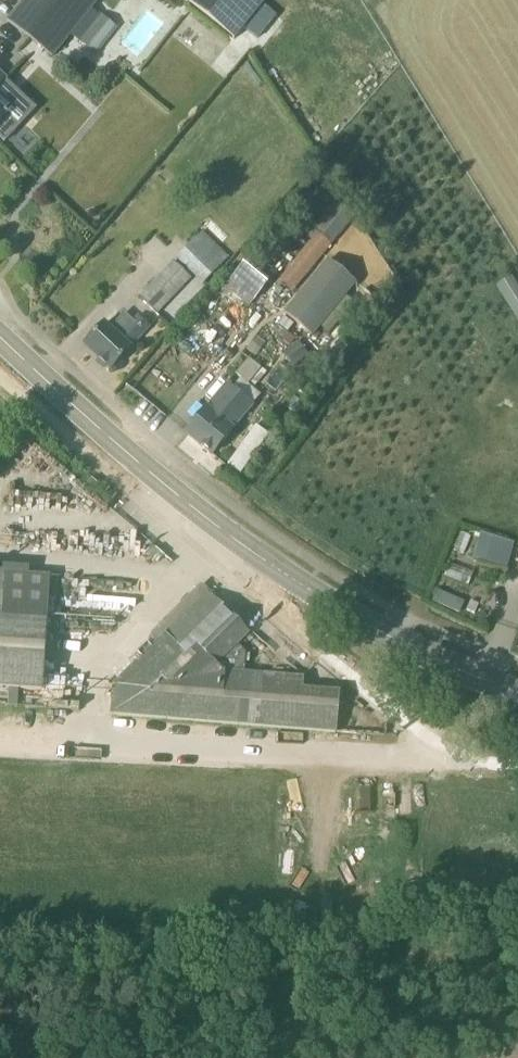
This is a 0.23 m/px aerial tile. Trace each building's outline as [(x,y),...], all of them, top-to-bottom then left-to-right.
[(97,0),(25,0),(9,20),(52,56),(97,0)] [(234,40),(266,0),(184,0),(234,40)] [(101,15),(88,31),(104,44),(117,27),(101,15)] [(5,142),(21,124),(0,104),(0,137),(5,142)] [(320,227),(279,281),(292,292),(342,233),(346,236),(358,220),(360,218),(354,213),(335,199),(317,224),(320,227)] [(308,226),(297,219),(287,234),(298,242),(308,226)] [(202,232),(176,259),(202,284),(228,257),(202,232)] [(329,260),(284,314),(312,336),(356,282),(329,260)] [(192,278),(175,262),(140,297),(157,315),(192,278)] [(245,267),(226,288),(246,305),(265,284),(245,267)] [(496,284),(517,321),(517,283),(513,274),(496,284)] [(84,345),(110,370),(132,350),(129,347),(144,332),(125,315),(112,329),(106,322),(84,345)] [(283,353),(295,369),(311,357),(299,341),(283,353)] [(248,358),(236,374),(248,384),(261,369),(248,358)] [(212,455),(233,431),(233,430),(232,430),(252,405),(227,384),(207,409),(186,433),(212,455)] [(255,426),(227,465),(241,476),(269,436),(255,426)] [(514,543),(480,533),(472,559),(506,569),(514,543)] [(0,574),(0,688),(41,691),(49,577),(0,574)] [(117,685),(113,693),(111,715),(336,733),(339,693),(303,690),(304,678),(244,674),(246,653),(237,644),(249,633),(209,593),(117,685)] [(45,665),(44,692),(85,693),(85,666),(45,665)]
